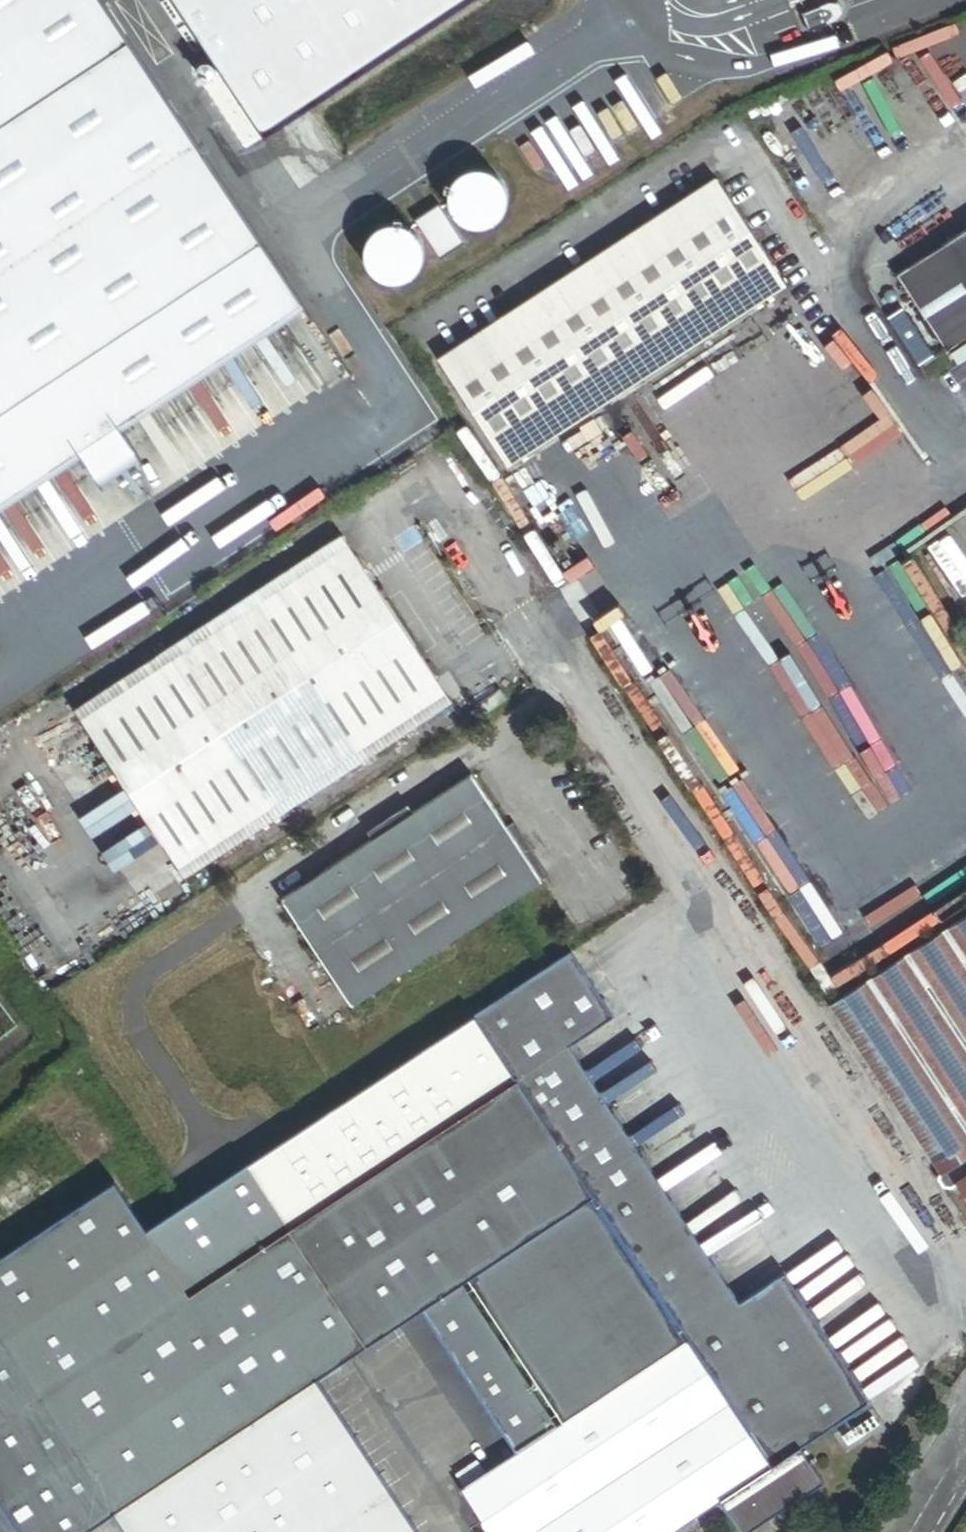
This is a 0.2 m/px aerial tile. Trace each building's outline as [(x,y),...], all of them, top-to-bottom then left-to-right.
[(301,317),(92,0),(0,0),(0,515),(301,317)] [(178,11),(195,0),(170,0),(178,11)] [(831,1),(804,11),(811,29),(835,19),(842,11),(840,2),(831,1)] [(457,217),(465,222),(475,224),(484,223),(493,219),(500,212),(504,203),(505,194),(504,184),(499,176),(492,170),(483,166),(473,165),(464,167),(455,173),(449,181),(446,191),(447,201),(450,210),(457,217)] [(440,360),(478,418),(757,235),(719,177),(440,360)] [(464,241),(440,204),(418,218),(442,256),(464,241)] [(376,275),(385,280),(395,281),(405,279),(413,273),(419,266),(422,256),(422,246),(418,237),(411,229),(402,225),(392,224),(384,225),(376,229),(370,235),(366,243),(365,252),(366,260),(369,268),(376,275)] [(965,338),(965,230),(897,274),(947,351),(965,338)] [(757,235),(478,418),(510,466),(789,284),(757,235)] [(903,320),(887,295),(876,302),(893,327),(903,320)] [(386,600),(378,588),(342,533),(73,711),(183,877),(452,700),(386,600)] [(383,584),(378,588),(386,600),(391,596),(383,584)] [(477,704),(481,711),(504,696),(500,689),(477,704)] [(504,696),(481,711),(486,717),(508,702),(504,696)] [(473,775),(409,817),(373,840),(283,899),(353,1007),(543,883),(508,828),(473,775)] [(373,840),(409,817),(403,807),(367,831),(373,840)] [(516,822),(508,828),(543,883),(552,877),(516,822)] [(832,1007),(942,1173),(965,1157),(965,919),(832,1007)] [(567,954),(515,989),(558,1054),(546,1062),(617,1170),(713,1316),(796,1442),(863,1397),(778,1269),(729,1301),(564,1051),(611,1020),(567,954)] [(558,1054),(515,989),(249,1165),(292,1230),(546,1062),(558,1054)] [(492,1253),(617,1170),(546,1062),(292,1230),(364,1338),(492,1253)] [(942,1173),(939,1178),(944,1186),(951,1186),(957,1183),(965,1196),(965,1157),(942,1173)] [(113,1515),(125,1531),(417,1531),(317,1379),(425,1308),(468,1279),(559,1417),(588,1398),(492,1253),(364,1338),(292,1230),(249,1165),(147,1232),(114,1183),(0,1258),(0,1531),(87,1531),(113,1515)] [(588,1398),(713,1316),(617,1170),(492,1253),(588,1398)] [(559,1417),(468,1279),(425,1308),(516,1445),(559,1417)] [(796,1442),(713,1316),(588,1398),(559,1417),(516,1445),(483,1467),(464,1480),(461,1482),(493,1531),(659,1531),(716,1495),(792,1444),(796,1442)] [(813,1476),(792,1444),(716,1495),(737,1527),(813,1476)] [(456,1467),(464,1480),(483,1467),(475,1455),(456,1467)]
